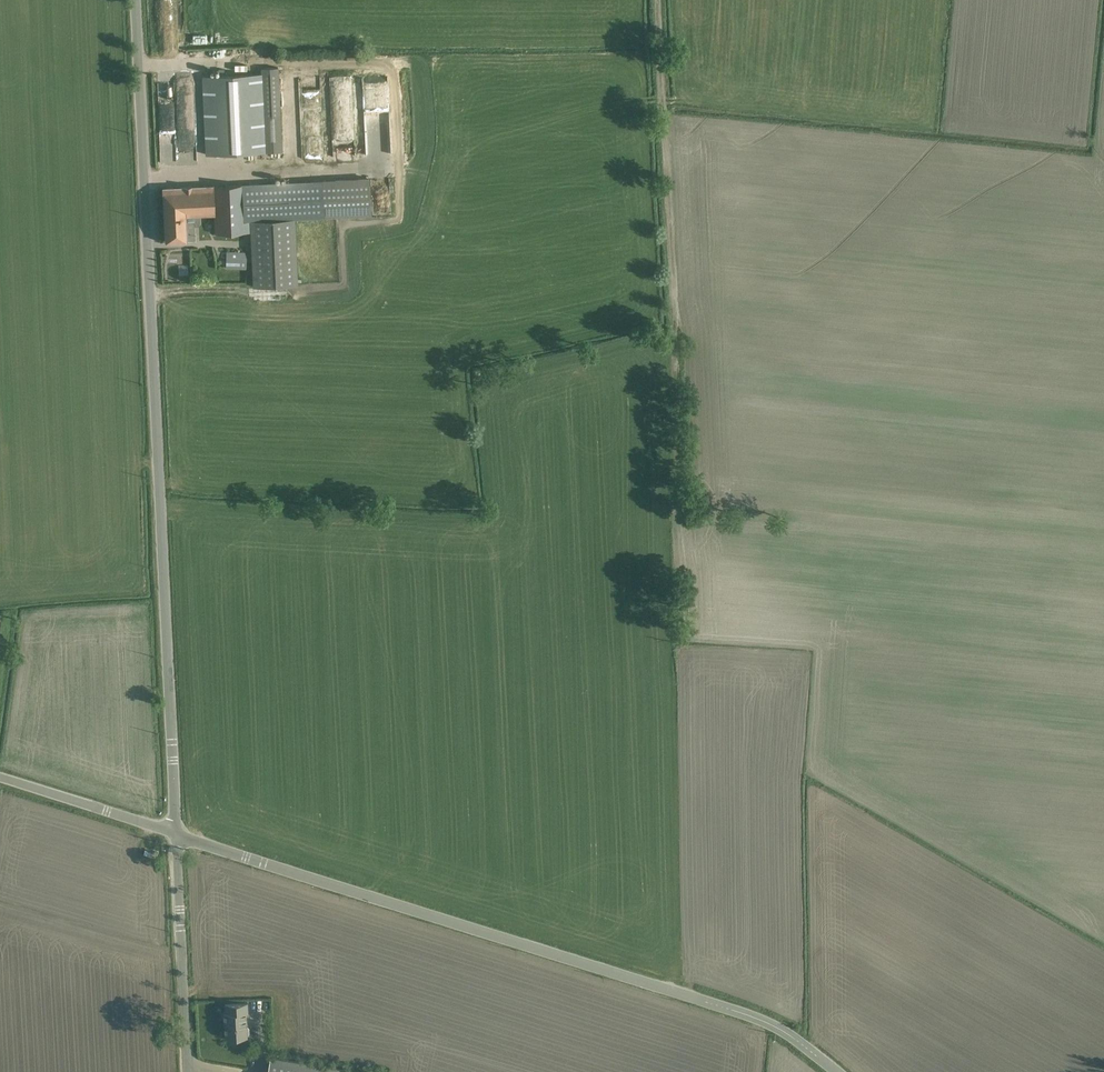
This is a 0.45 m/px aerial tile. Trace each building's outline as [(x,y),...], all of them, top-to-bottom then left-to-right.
[(278,69),(203,72),(207,153),(282,150),(278,69)] [(170,160),(206,158),(203,113),(197,113),(196,97),(202,97),(201,86),(184,87),(187,127),(168,129),(170,160)] [(334,161),(341,162),(342,154),(334,153),(334,161)] [(370,178),(246,185),(252,296),(296,293),(292,219),(372,215),(370,178)] [(187,241),(187,215),(215,215),(214,185),(163,187),(165,242),(187,241)] [(155,857),(164,858),(165,851),(156,850),(155,857)] [(247,1002),(223,1003),(223,1012),(218,1012),(219,1022),(223,1022),(223,1039),(248,1038),(247,1002)] [(268,1056),(265,1071),(365,1071),(268,1056)]
